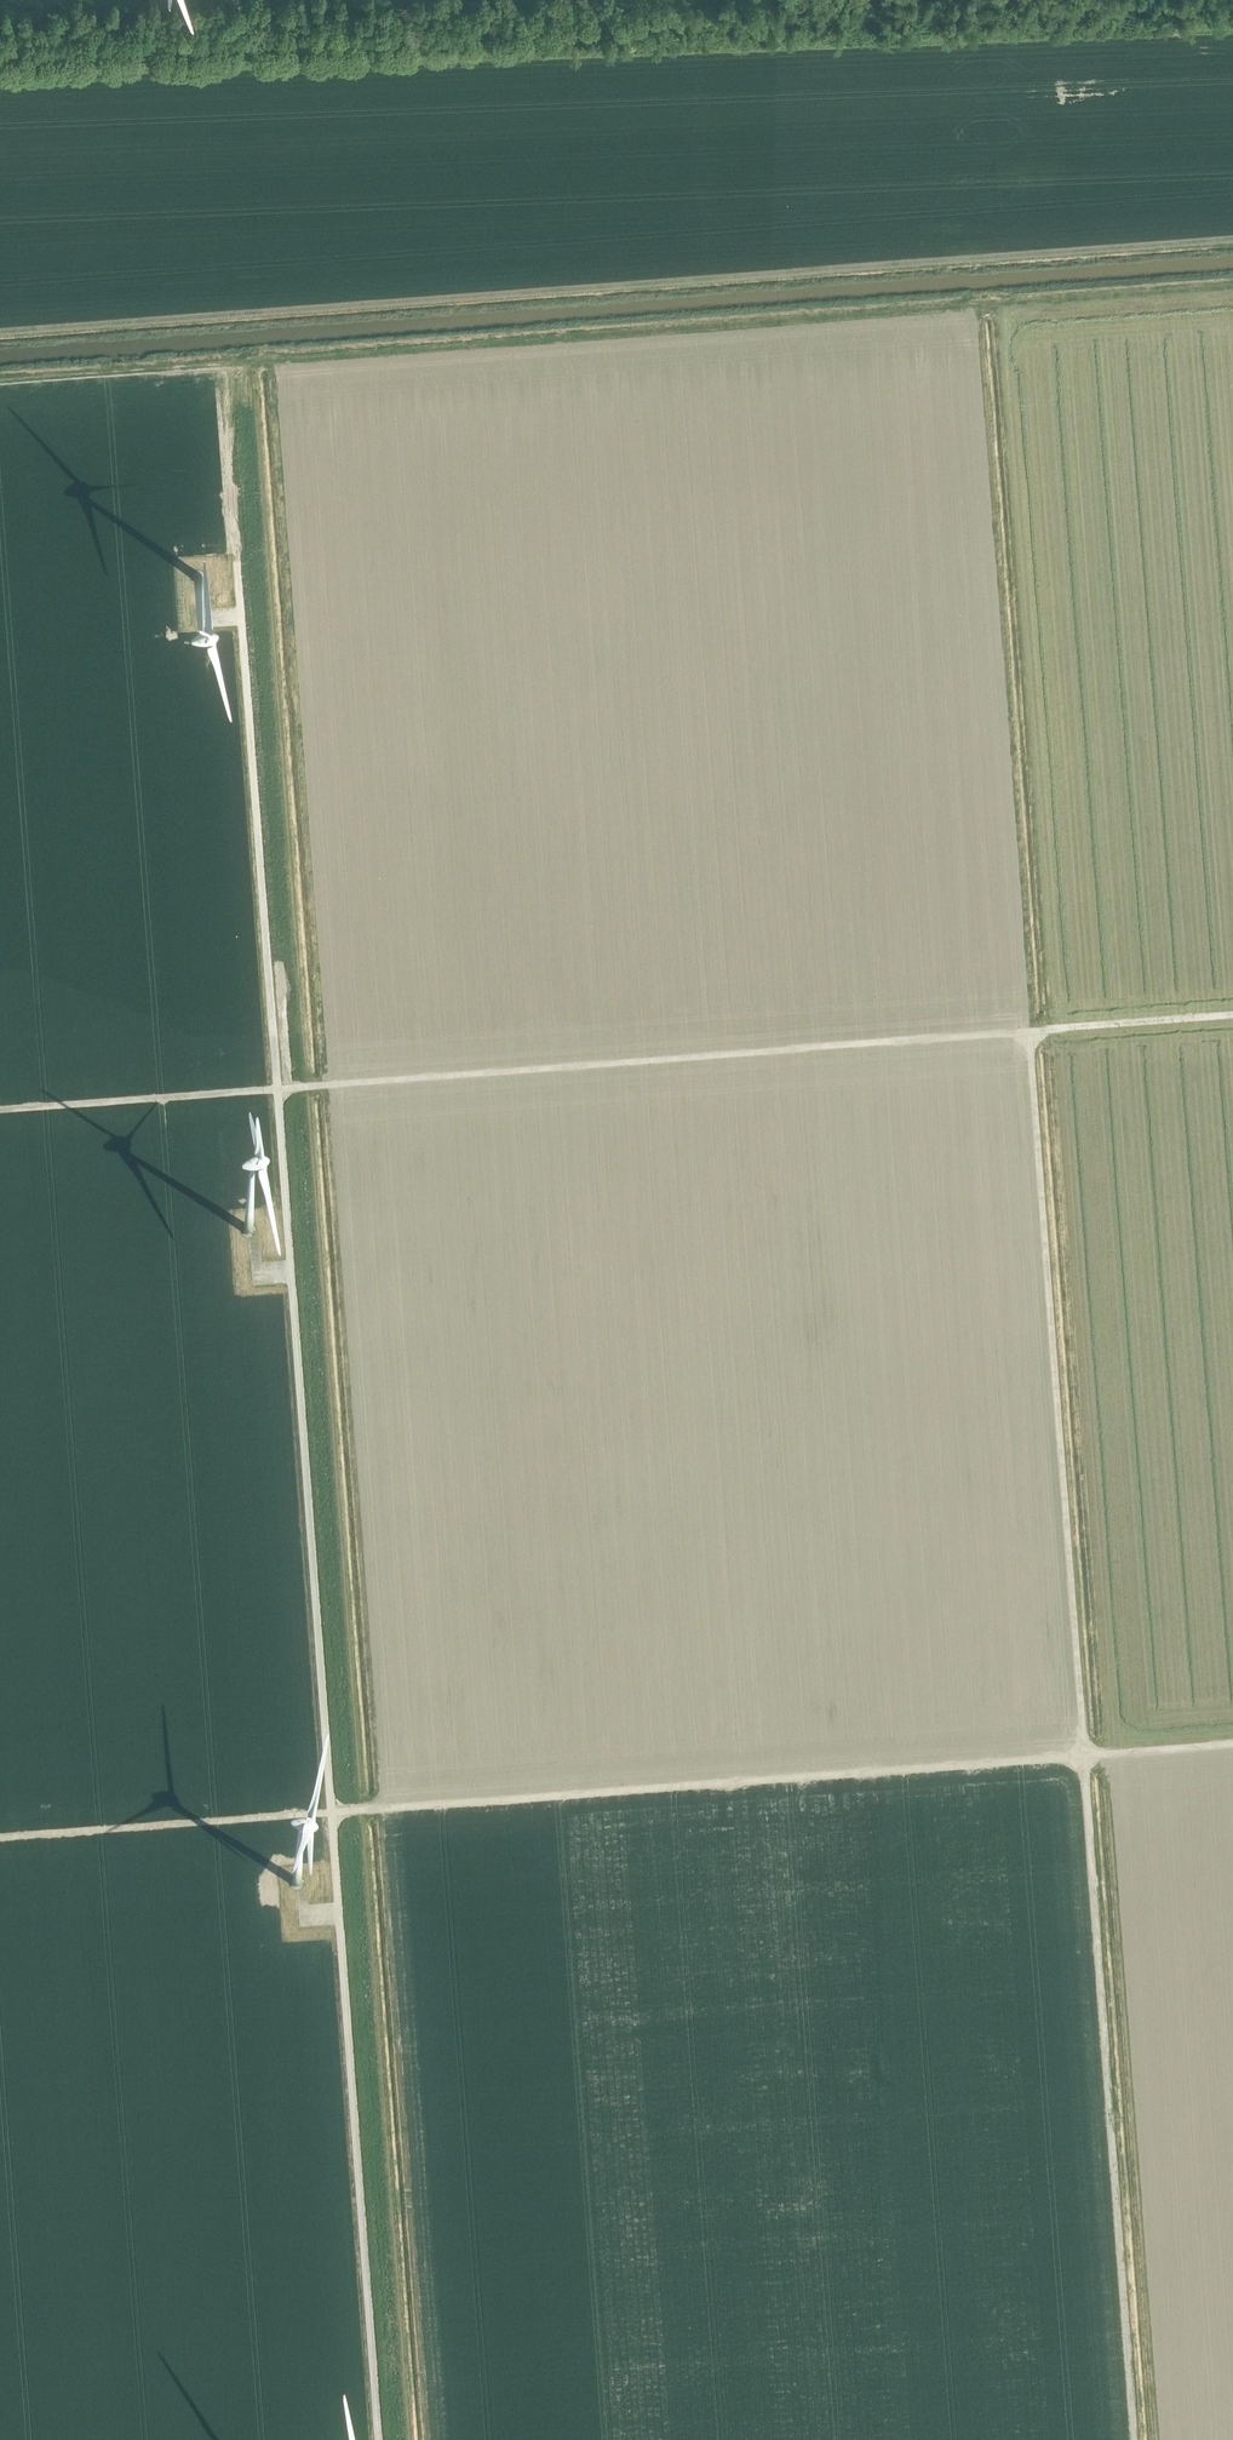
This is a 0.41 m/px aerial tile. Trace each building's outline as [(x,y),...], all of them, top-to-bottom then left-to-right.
[(203,579),(203,578),(203,577),(203,576),(202,575),(201,574),(199,573),(198,573),(197,573),(196,574),(195,574),(194,575),(193,577),(193,578),(193,580),(194,581),(195,582),(196,582),(197,583),(198,583),(199,583),(201,582),(202,582),(203,580),(203,579)] [(252,1227),(251,1226),(249,1225),(248,1225),(247,1225),(246,1226),(245,1227),(244,1228),(243,1229),(243,1230),(243,1232),(244,1233),(245,1234),(246,1235),(247,1235),(248,1235),(249,1235),(251,1235),(252,1234),(253,1233),(253,1231),(253,1230),(253,1229),(253,1228),(252,1227)] [(292,1880),(292,1881),(291,1883),(292,1884),(292,1885),(293,1886),(294,1887),(295,1887),(296,1888),(298,1887),(299,1887),(300,1886),(301,1885),(301,1884),(302,1883),(301,1881),(301,1880),(300,1879),(299,1878),(298,1878),(296,1878),(295,1878),(294,1878),(293,1879),(292,1880)]
